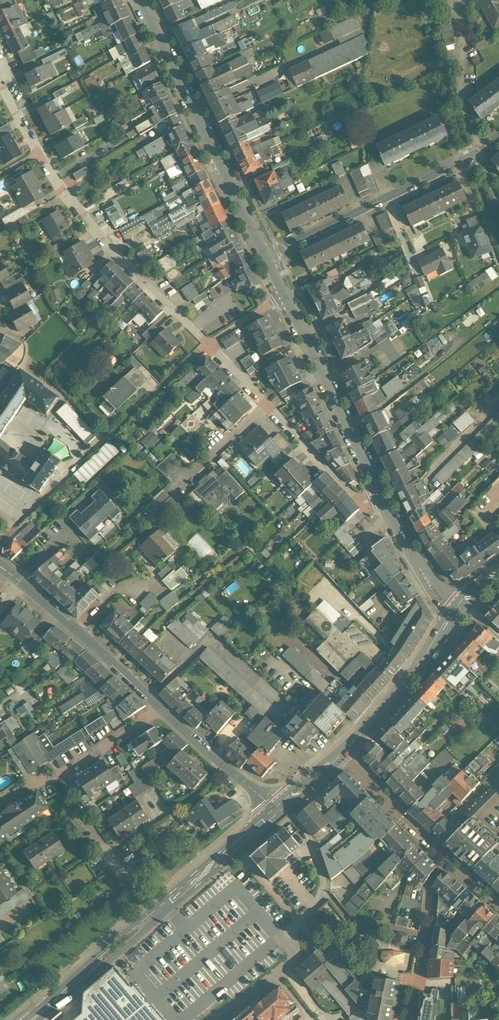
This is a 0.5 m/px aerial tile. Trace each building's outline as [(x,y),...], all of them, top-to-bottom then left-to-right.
[(2,12),(17,4),(15,0),(0,0),(0,8),(2,12)] [(108,12),(108,13),(124,5),(122,0),(102,0),(108,12)] [(164,9),(179,3),(178,0),(160,0),(164,9)] [(164,9),(164,10),(171,24),(186,18),(183,10),(191,6),(188,0),(184,0),(179,3),(164,9)] [(202,9),(222,0),(198,0),(202,9)] [(441,28),(442,28),(453,26),(448,0),(436,0),(441,28)] [(478,0),(495,29),(498,26),(498,0),(478,0)] [(232,2),(193,21),(195,26),(235,7),(232,2)] [(0,13),(0,27),(4,35),(18,28),(26,24),(17,4),(2,12),(0,13)] [(124,5),(108,13),(108,12),(105,14),(108,21),(111,26),(116,24),(130,17),(124,5)] [(55,21),(52,13),(36,20),(39,28),(55,21)] [(342,36),(363,27),(358,15),(329,28),(335,40),(342,36)] [(117,26),(119,30),(124,42),(125,41),(138,34),(131,19),(117,26)] [(192,20),(174,29),(184,49),(198,43),(206,39),(210,37),(206,29),(194,34),(193,31),(194,31),(193,29),(196,28),(195,26),(193,21),(192,20)] [(108,21),(100,25),(102,31),(111,26),(108,21)] [(220,22),(212,26),(216,35),(224,31),(220,22)] [(111,26),(102,31),(105,36),(119,30),(117,26),(116,24),(111,26)] [(100,25),(91,29),(94,35),(102,31),(100,25)] [(212,26),(206,29),(210,37),(214,36),(216,35),(212,26)] [(453,26),(442,28),(445,46),(455,44),(454,38),(455,38),(453,26)] [(364,31),(363,27),(342,36),(345,44),(364,35),(364,31)] [(18,28),(4,35),(14,55),(17,53),(27,48),(22,38),(18,28)] [(138,34),(125,41),(130,51),(143,44),(138,34)] [(35,51),(27,35),(22,38),(27,48),(17,53),(23,65),(45,54),(42,48),(35,51)] [(345,44),(343,45),(351,62),(368,54),(364,35),(345,44)] [(210,37),(206,39),(211,50),(219,47),(214,36),(210,37)] [(242,50),(256,45),(253,36),(239,42),(242,50)] [(485,36),(472,43),(476,49),(489,42),(485,36)] [(124,42),(118,45),(109,51),(114,60),(121,56),(130,51),(125,41),(124,42)] [(198,43),(184,49),(190,62),(205,55),(198,43)] [(143,44),(130,51),(139,68),(151,61),(143,44)] [(343,45),(308,61),(316,79),(351,62),(343,45)] [(221,50),(212,54),(215,60),(211,62),(209,64),(211,67),(212,67),(220,63),(223,62),(226,60),(221,50)] [(139,68),(130,51),(121,56),(127,66),(124,68),(128,74),(139,68)] [(57,53),(44,59),(47,65),(60,59),(57,53)] [(256,54),(247,59),(249,64),(259,60),(256,54)] [(205,55),(190,62),(196,74),(211,67),(209,64),(205,55)] [(246,57),(229,65),(233,72),(238,70),(249,65),(249,64),(247,59),(246,57)] [(308,61),(290,69),(298,87),(316,79),(308,61)] [(153,64),(136,73),(144,89),(161,80),(153,64)] [(44,65),(26,74),(32,87),(50,78),(46,69),(44,65)] [(229,65),(218,70),(215,71),(218,79),(233,72),(229,65)] [(51,66),(46,69),(50,78),(56,75),(56,74),(57,74),(56,72),(54,72),(51,66)] [(211,67),(196,74),(202,86),(218,79),(215,71),(212,67),(211,67)] [(238,70),(233,72),(236,80),(242,77),(238,70)] [(113,71),(94,81),(98,89),(117,79),(113,71)] [(233,72),(218,79),(222,86),(225,85),(236,80),(233,72)] [(144,89),(136,73),(132,76),(136,85),(140,92),(144,89)] [(132,76),(127,78),(127,79),(130,86),(133,84),(134,86),(136,85),(132,76)] [(94,81),(91,77),(84,81),(91,93),(98,89),(94,81)] [(218,79),(202,86),(208,99),(224,91),(224,90),(222,86),(218,79)] [(469,102),(481,119),(498,106),(498,80),(469,102)] [(162,82),(146,90),(148,93),(144,95),(146,99),(150,97),(151,100),(167,93),(162,82)] [(278,82),(257,92),(262,103),(283,93),(278,82)] [(64,88),(53,94),(56,99),(67,93),(64,88)] [(229,88),(224,90),(224,91),(208,99),(220,123),(236,116),(237,116),(241,114),(241,113),(237,106),(229,88)] [(167,93),(151,100),(155,107),(157,106),(170,100),(167,93)] [(170,100),(157,106),(164,120),(177,114),(170,100)] [(250,101),(237,106),(241,113),(254,107),(250,101)] [(51,102),(37,109),(43,121),(57,113),(51,102)] [(158,115),(144,123),(149,131),(165,121),(164,120),(157,106),(155,107),(154,107),(158,115)] [(57,113),(43,121),(51,135),(70,125),(62,111),(57,113)] [(177,114),(164,120),(165,121),(170,133),(183,126),(177,114)] [(253,114),(239,120),(242,128),(256,121),(253,114)] [(84,116),(71,123),(75,129),(87,122),(84,116)] [(236,116),(220,123),(226,135),(242,128),(239,120),(237,116),(236,116)] [(439,117),(408,132),(417,151),(448,136),(439,117)] [(262,119),(256,121),(260,129),(266,126),(262,119)] [(256,121),(242,128),(246,135),(260,129),(256,121)] [(144,123),(136,127),(136,128),(139,133),(141,135),(149,131),(144,123)] [(169,134),(172,140),(169,141),(171,147),(174,145),(177,152),(192,144),(183,126),(170,133),(169,134)] [(136,128),(126,134),(129,139),(139,133),(136,128)] [(242,128),(226,135),(232,148),(247,141),(248,140),(246,135),(242,128)] [(166,129),(158,133),(161,138),(169,134),(166,129)] [(408,132),(377,147),(386,166),(417,151),(408,132)] [(0,139),(0,157),(3,163),(19,154),(8,134),(4,137),(0,139)] [(77,135),(56,147),(62,159),(83,147),(77,135)] [(161,138),(155,142),(157,147),(166,142),(163,137),(161,138)] [(247,141),(232,148),(239,163),(254,156),(251,149),(247,141)] [(268,141),(256,146),(257,146),(260,153),(271,148),(268,141)] [(155,142),(137,152),(140,157),(148,152),(151,158),(160,153),(157,147),(155,142)] [(177,152),(162,160),(168,170),(179,163),(197,154),(192,144),(177,152)] [(257,146),(251,149),(254,156),(260,153),(257,146)] [(271,148),(260,153),(263,161),(274,156),(271,148)] [(197,154),(179,163),(182,168),(185,167),(187,171),(190,178),(191,177),(204,170),(197,154)] [(254,156),(239,163),(245,175),(262,167),(259,160),(257,161),(254,156)] [(379,159),(369,164),(373,173),(384,168),(379,159)] [(288,160),(272,167),(274,172),(285,167),(287,172),(288,172),(293,170),(288,160)] [(340,162),(332,165),(338,178),(347,174),(340,162)] [(121,167),(116,165),(112,176),(117,177),(121,167)] [(75,180),(91,175),(88,167),(73,172),(75,180)] [(274,172),(268,175),(263,178),(256,181),(262,192),(280,184),(277,177),(287,172),(285,167),(274,172)] [(367,184),(360,168),(350,173),(357,188),(367,184)] [(204,170),(191,177),(193,182),(196,187),(209,179),(204,170)] [(32,171),(16,181),(18,184),(11,188),(17,197),(20,195),(26,205),(27,205),(33,201),(44,195),(36,182),(38,181),(32,171)] [(187,171),(177,177),(180,183),(190,178),(187,171)] [(287,172),(277,177),(280,184),(291,178),(288,172),(287,172)] [(180,183),(183,188),(186,186),(193,182),(191,177),(180,183)] [(291,178),(280,184),(283,190),(294,185),(291,178)] [(196,187),(194,188),(196,192),(199,199),(215,191),(209,179),(196,187)] [(126,180),(116,185),(119,190),(129,185),(126,180)] [(459,182),(437,193),(445,210),(467,199),(459,182)] [(280,184),(262,192),(267,204),(274,200),(275,203),(280,201),(279,198),(285,195),(283,190),(280,184)] [(161,201),(163,205),(182,194),(188,190),(186,186),(183,188),(174,193),(161,199),(161,201)] [(342,186),(282,215),(291,232),(350,203),(342,186)] [(215,191),(199,199),(206,212),(221,204),(215,191)] [(194,194),(185,199),(188,205),(194,201),(199,199),(196,192),(194,193),(194,194)] [(437,193),(404,209),(412,226),(445,210),(437,193)] [(163,205),(144,215),(147,222),(149,224),(168,213),(169,215),(188,205),(185,199),(182,194),(163,205)] [(194,201),(188,205),(169,215),(174,223),(155,234),(158,240),(205,212),(206,212),(199,199),(194,201)] [(33,201),(27,205),(26,205),(21,208),(25,215),(37,208),(33,201)] [(206,212),(205,212),(210,223),(213,228),(215,227),(229,220),(221,204),(206,212)] [(37,208),(25,215),(29,221),(43,213),(40,207),(37,208)] [(21,208),(2,219),(6,227),(25,215),(21,208)] [(57,211),(42,220),(52,237),(67,228),(57,211)] [(393,227),(386,212),(376,217),(383,232),(393,227)] [(169,215),(150,226),(154,234),(155,234),(174,223),(169,215)] [(140,218),(130,223),(134,229),(144,224),(140,218)] [(229,220),(215,227),(213,228),(216,235),(218,239),(221,237),(234,231),(229,220)] [(468,222),(461,225),(464,231),(471,228),(468,222)] [(128,224),(119,229),(123,235),(134,229),(130,223),(128,224)] [(201,227),(204,234),(213,228),(210,223),(201,227)] [(363,223),(332,238),(340,255),(371,240),(363,223)] [(200,224),(192,228),(196,238),(198,238),(203,235),(204,234),(201,227),(200,224)] [(482,226),(463,234),(473,259),(492,251),(482,226)] [(204,234),(203,235),(206,241),(216,235),(213,228),(204,234)] [(234,231),(221,237),(226,247),(227,246),(239,241),(234,231)] [(203,235),(198,238),(193,241),(196,247),(206,241),(203,235)] [(218,239),(216,240),(222,250),(223,249),(226,247),(221,237),(218,239)] [(332,238),(301,253),(309,270),(340,255),(332,238)] [(222,250),(216,240),(207,246),(213,255),(222,250)] [(64,254),(66,252),(65,252),(75,246),(72,241),(52,253),(55,260),(64,254)] [(232,257),(244,251),(239,241),(227,246),(232,257)] [(75,246),(65,252),(66,252),(72,263),(66,267),(71,277),(95,263),(83,242),(75,246)] [(226,247),(223,249),(228,260),(232,257),(227,246),(226,247)] [(147,248),(137,254),(146,268),(155,263),(156,263),(147,248)] [(222,250),(213,255),(220,265),(228,260),(223,249),(222,250)] [(443,249),(426,257),(427,260),(419,264),(425,275),(438,269),(441,275),(453,269),(450,263),(443,249)] [(225,268),(217,273),(222,281),(225,279),(237,271),(250,264),(244,251),(232,257),(234,261),(223,266),(225,268)] [(156,263),(155,263),(161,273),(174,265),(168,255),(156,263)] [(122,270),(113,261),(101,272),(104,275),(110,281),(122,270)] [(1,283),(10,278),(9,277),(1,262),(0,262),(0,283),(1,283)] [(237,271),(240,279),(232,283),(233,285),(237,291),(244,287),(248,294),(261,286),(250,264),(237,271)] [(176,266),(164,273),(170,283),(172,282),(182,276),(176,266)] [(492,267),(485,271),(486,272),(492,280),(498,276),(498,277),(498,276),(492,267)] [(347,278),(353,287),(368,277),(362,268),(347,278)] [(336,269),(327,274),(330,279),(339,274),(336,269)] [(110,281),(106,286),(111,291),(112,292),(114,290),(120,296),(122,295),(134,283),(122,270),(110,281)] [(237,271),(225,279),(229,287),(233,285),(232,283),(240,279),(237,271)] [(486,272),(468,284),(474,292),(492,280),(486,272)] [(182,276),(172,282),(177,289),(189,281),(184,274),(182,276)] [(12,275),(9,277),(10,278),(1,283),(4,288),(16,281),(12,275)] [(104,275),(100,279),(100,280),(94,286),(100,292),(106,286),(110,281),(104,275)] [(353,287),(347,289),(350,295),(372,284),(368,277),(353,287)] [(415,279),(419,289),(425,287),(421,277),(415,279)] [(16,281),(4,288),(7,293),(22,284),(22,285),(24,283),(21,278),(16,281)] [(88,280),(82,285),(86,289),(92,284),(88,280)] [(327,280),(309,289),(312,296),(316,304),(332,297),(330,293),(327,286),(329,285),(327,280)] [(134,283),(122,295),(125,297),(131,304),(143,292),(134,283)] [(192,283),(181,290),(189,302),(193,300),(200,296),(198,294),(192,283)] [(7,293),(5,294),(14,310),(25,303),(31,300),(22,285),(22,284),(7,293)] [(345,284),(333,289),(332,292),(330,293),(332,297),(347,289),(345,284)] [(425,287),(419,289),(425,304),(431,302),(425,287)] [(347,289),(332,297),(333,300),(335,299),(338,301),(350,295),(347,289)] [(112,292),(111,291),(103,300),(105,302),(101,307),(98,304),(94,308),(102,315),(111,306),(120,296),(114,290),(112,292)] [(93,292),(88,297),(91,300),(97,295),(93,292)] [(143,292),(131,304),(138,310),(141,313),(153,301),(143,292)] [(200,296),(193,300),(196,305),(208,297),(205,292),(200,296)] [(371,292),(348,303),(352,311),(366,304),(369,303),(375,299),(371,292)] [(120,296),(111,306),(115,311),(124,302),(124,300),(123,299),(125,297),(122,295),(120,296)] [(332,297),(316,304),(320,312),(324,320),(342,311),(339,306),(337,308),(333,300),(332,297)] [(153,301),(141,313),(148,320),(146,322),(149,325),(163,312),(153,301)] [(14,310),(7,314),(18,332),(36,322),(25,303),(14,310)] [(366,304),(352,311),(356,319),(370,312),(366,304)] [(133,311),(125,320),(129,324),(133,320),(141,313),(138,310),(136,312),(135,311),(133,311)] [(141,313),(133,320),(141,327),(146,322),(149,326),(149,325),(146,322),(148,320),(141,313)] [(282,346),(267,317),(249,327),(264,355),(282,346)] [(346,320),(328,328),(336,344),(351,336),(350,333),(346,325),(348,324),(346,320)] [(392,322),(388,324),(386,326),(391,335),(398,331),(392,322)] [(364,323),(352,329),(352,332),(350,333),(351,336),(367,329),(364,323)] [(154,324),(142,335),(147,340),(150,337),(158,329),(154,324)] [(386,326),(372,335),(378,344),(391,335),(386,326)] [(351,336),(336,344),(343,359),(359,352),(358,350),(370,343),(366,336),(370,334),(367,328),(367,329),(351,336)] [(158,329),(150,337),(154,341),(162,333),(158,329)] [(162,333),(154,341),(151,344),(165,358),(181,343),(166,329),(162,333)] [(235,331),(221,340),(227,349),(241,340),(235,331)] [(22,344),(5,335),(2,340),(18,348),(22,344)] [(2,340),(0,345),(13,353),(18,348),(2,340)] [(0,345),(0,352),(9,357),(13,353),(0,345)] [(0,352),(0,364),(1,364),(9,357),(0,352)] [(250,355),(241,361),(247,371),(253,366),(256,364),(250,355)] [(128,361),(135,368),(138,371),(142,366),(133,356),(128,361)] [(209,358),(205,358),(195,367),(206,379),(219,367),(209,358)] [(302,381),(290,358),(276,365),(276,366),(268,370),(280,392),(302,381)] [(365,363),(349,370),(350,372),(342,375),(346,381),(345,382),(348,387),(351,393),(368,384),(372,382),(374,380),(365,363)] [(253,366),(247,371),(250,375),(256,370),(253,366)] [(206,379),(195,367),(191,370),(195,374),(195,377),(191,381),(197,387),(204,381),(206,379)] [(206,379),(204,381),(208,385),(216,392),(230,379),(219,367),(206,379)] [(138,371),(135,368),(125,377),(137,389),(147,380),(138,371)] [(24,400),(48,416),(60,398),(19,370),(0,398),(0,436),(24,400)] [(191,370),(179,382),(184,387),(186,385),(191,381),(195,377),(195,374),(191,370)] [(137,389),(125,377),(104,397),(107,400),(106,401),(108,403),(109,402),(116,410),(137,389)] [(396,377),(382,388),(386,394),(387,395),(388,397),(403,386),(396,377)] [(230,379),(216,392),(222,399),(227,404),(239,393),(242,390),(230,379)] [(197,387),(196,388),(201,393),(208,385),(204,381),(197,387)] [(372,382),(368,384),(351,393),(356,404),(372,396),(373,395),(377,392),(372,382)] [(201,393),(196,388),(190,394),(195,399),(201,393)] [(382,388),(377,392),(373,395),(372,396),(374,400),(377,399),(386,394),(382,388)] [(313,389),(297,399),(303,412),(320,403),(313,389)] [(222,399),(216,392),(209,399),(215,405),(222,399)] [(227,404),(214,416),(229,431),(253,409),(239,393),(227,404)] [(372,396),(356,404),(363,420),(379,412),(374,400),(372,396)] [(215,405),(209,411),(212,413),(214,416),(227,404),(222,399),(215,405)] [(96,429),(70,401),(58,412),(85,440),(96,429)] [(405,410),(408,415),(417,406),(414,402),(405,410)] [(309,421),(325,412),(320,403),(303,412),(303,413),(307,421),(309,420),(309,421)] [(404,407),(395,412),(399,420),(400,420),(408,415),(405,410),(404,407)] [(379,412),(363,420),(372,438),(388,430),(390,429),(389,428),(381,411),(379,412)] [(325,412),(309,421),(309,420),(307,421),(310,426),(313,424),(315,428),(329,421),(325,412)] [(435,477),(442,485),(475,453),(498,427),(498,412),(467,446),(435,477)] [(467,412),(453,423),(461,432),(475,421),(467,412)] [(433,417),(428,422),(432,428),(438,423),(433,417)] [(329,421),(315,428),(316,431),(314,432),(315,434),(317,433),(320,437),(333,430),(329,421)] [(420,429),(417,431),(421,436),(427,431),(432,428),(428,422),(420,429)] [(396,423),(389,428),(390,429),(388,430),(390,435),(393,434),(400,428),(397,425),(396,423)] [(413,425),(402,435),(405,441),(406,441),(410,437),(417,431),(413,425)] [(272,439),(261,426),(239,446),(256,465),(269,454),(272,457),(281,449),(272,439)] [(452,426),(444,434),(451,442),(459,434),(452,426)] [(315,428),(309,431),(309,432),(303,435),(311,443),(320,438),(320,437),(317,433),(315,434),(314,432),(316,431),(315,428)] [(333,430),(320,437),(320,438),(311,443),(324,456),(329,452),(329,453),(341,447),(333,430)] [(388,430),(372,438),(380,455),(396,447),(390,435),(388,430)] [(421,436),(417,431),(410,437),(413,440),(417,445),(423,451),(429,445),(421,436)] [(427,431),(421,436),(429,445),(434,440),(427,431)] [(290,445),(279,433),(272,439),(281,449),(283,452),(290,445)] [(41,494),(63,462),(46,450),(36,465),(20,454),(20,453),(15,449),(14,450),(0,440),(0,466),(41,494)] [(109,442),(79,470),(88,481),(119,452),(109,442)] [(417,445),(410,451),(416,457),(417,456),(423,451),(417,445)] [(341,447),(329,453),(329,452),(324,456),(331,463),(346,455),(341,447)] [(398,450),(382,458),(389,475),(406,467),(401,457),(398,450)] [(410,451),(401,457),(406,467),(416,457),(410,451)] [(172,453),(157,467),(166,476),(181,463),(172,453)] [(346,455),(331,463),(337,470),(350,464),(346,455)] [(416,457),(406,467),(409,472),(421,466),(417,456),(416,457)] [(231,467),(223,458),(218,462),(226,471),(231,467)] [(303,468),(294,458),(285,466),(275,475),(284,485),(285,483),(293,476),(295,478),(301,473),(299,471),(303,468)] [(281,462),(271,471),(275,475),(285,466),(281,462)] [(350,464),(337,470),(338,470),(337,470),(350,484),(357,479),(350,464)] [(303,468),(299,471),(301,473),(295,478),(293,476),(285,483),(298,498),(313,485),(316,482),(308,473),(305,471),(307,468),(305,466),(303,468)] [(389,475),(397,492),(398,492),(414,482),(409,472),(406,467),(389,475)] [(88,481),(79,470),(74,474),(84,485),(88,481)] [(218,478),(215,474),(210,479),(207,476),(199,483),(201,485),(194,491),(201,499),(203,497),(209,503),(216,497),(220,502),(230,493),(236,499),(245,492),(226,471),(218,478)] [(316,482),(313,485),(323,495),(336,482),(327,473),(316,482)] [(414,482),(398,492),(410,518),(422,506),(429,499),(430,498),(420,479),(414,482)] [(336,482),(323,495),(327,500),(330,503),(331,503),(344,491),(336,482)] [(441,501),(427,515),(432,524),(432,523),(435,519),(447,508),(456,499),(462,494),(455,486),(441,501)] [(317,500),(307,490),(302,495),(311,505),(317,500)] [(162,491),(153,499),(155,500),(148,507),(153,513),(170,499),(162,491)] [(194,491),(188,496),(200,506),(204,502),(201,499),(194,491)] [(360,510),(344,491),(331,503),(338,511),(338,512),(346,522),(347,522),(360,510)] [(441,501),(435,493),(430,498),(429,499),(432,503),(435,506),(441,501)] [(104,494),(74,521),(92,541),(93,541),(101,550),(130,523),(104,494)] [(467,499),(462,494),(456,499),(462,505),(467,499)] [(153,513),(152,515),(161,525),(180,507),(171,497),(153,513)] [(429,499),(422,506),(425,511),(432,503),(429,499)] [(456,499),(447,508),(453,514),(462,505),(456,499)] [(321,505),(317,500),(311,505),(319,514),(324,508),(321,505)] [(327,500),(321,505),(324,508),(330,503),(327,500)] [(319,514),(318,514),(326,523),(338,512),(338,511),(331,503),(330,503),(324,508),(319,514)] [(422,506),(410,518),(415,526),(427,515),(425,511),(422,506)] [(453,514),(447,508),(437,517),(443,523),(449,529),(454,524),(458,520),(453,514)] [(360,510),(347,522),(346,522),(334,534),(339,540),(365,516),(360,510)] [(415,526),(419,535),(432,524),(427,515),(415,526)] [(32,522),(14,540),(19,544),(24,539),(37,527),(32,522)] [(432,524),(419,535),(423,542),(426,548),(441,535),(442,534),(437,529),(432,523),(432,524)] [(443,523),(437,529),(442,534),(447,530),(449,529),(443,523)] [(454,524),(449,529),(447,530),(452,535),(459,529),(454,524)] [(37,527),(24,539),(29,544),(42,532),(37,527)] [(160,529),(141,547),(151,557),(150,558),(158,566),(163,560),(165,562),(175,552),(163,538),(166,535),(160,529)] [(452,535),(452,536),(456,541),(463,534),(459,529),(452,535)] [(442,534),(441,535),(445,538),(445,539),(446,541),(452,536),(452,535),(447,530),(442,534)] [(450,546),(449,547),(436,559),(454,580),(460,581),(498,553),(498,535),(497,537),(494,533),(460,558),(450,546)] [(426,548),(436,559),(449,547),(443,540),(445,539),(445,538),(441,535),(426,548)] [(356,538),(346,548),(350,552),(360,543),(356,538)] [(394,553),(386,538),(385,538),(372,548),(374,550),(372,552),(383,565),(373,573),(374,573),(384,586),(403,571),(394,553)] [(14,539),(4,549),(3,553),(12,560),(24,549),(19,544),(14,540),(14,539)] [(24,539),(19,544),(24,549),(29,544),(24,539)] [(92,541),(73,559),(76,562),(73,565),(78,571),(92,558),(101,550),(93,541),(92,541)] [(360,543),(350,552),(354,557),(364,547),(360,543)] [(374,550),(359,563),(370,576),(374,573),(373,573),(383,565),(372,552),(374,550),(372,548),(374,550)] [(62,549),(51,559),(56,564),(66,554),(62,549)] [(99,565),(92,558),(85,564),(92,572),(99,565)] [(51,559),(33,576),(43,586),(55,574),(61,570),(56,564),(51,559)] [(78,571),(75,573),(78,577),(80,575),(84,579),(92,572),(85,564),(78,571)] [(73,565),(65,571),(70,577),(75,573),(78,571),(73,565)] [(169,565),(159,573),(165,579),(165,580),(174,571),(169,565)] [(174,571),(165,580),(165,579),(163,581),(171,590),(189,576),(182,568),(177,573),(175,570),(174,571)] [(70,577),(65,571),(62,574),(67,580),(69,578),(70,577)] [(403,571),(384,586),(385,587),(388,584),(394,591),(387,597),(402,613),(407,608),(410,605),(413,610),(421,598),(412,586),(413,586),(403,573),(404,572),(403,571)] [(78,577),(75,573),(70,577),(69,578),(72,582),(78,577)] [(55,574),(43,586),(52,594),(65,583),(55,574)] [(65,583),(52,594),(64,605),(78,593),(69,585),(72,582),(69,578),(67,580),(65,583)] [(78,593),(64,605),(78,619),(100,596),(88,584),(78,593)] [(173,591),(160,602),(167,611),(181,601),(173,591)] [(160,602),(151,594),(141,605),(149,612),(154,607),(160,602)] [(413,610),(392,643),(395,646),(407,659),(431,621),(429,620),(432,616),(421,598),(413,610)] [(369,601),(363,605),(366,609),(372,605),(369,601)] [(40,622),(17,604),(1,625),(9,631),(10,630),(23,639),(27,633),(30,635),(33,632),(40,622)] [(495,607),(486,617),(498,629),(498,611),(495,607)] [(334,625),(317,609),(306,620),(326,640),(337,628),(334,625)] [(134,628),(116,611),(102,626),(120,643),(132,629),(133,630),(134,628)] [(343,615),(334,625),(337,628),(343,634),(352,624),(343,615)] [(225,616),(211,629),(221,638),(234,625),(225,616)] [(183,624),(177,619),(168,627),(191,648),(199,639),(183,624)] [(198,621),(194,625),(187,619),(183,624),(199,639),(208,629),(198,621)] [(374,645),(352,624),(343,634),(362,653),(364,654),(373,646),(374,645)] [(479,624),(469,635),(483,647),(488,643),(496,651),(498,648),(498,643),(492,637),(495,634),(489,628),(486,631),(479,624)] [(69,637),(55,626),(51,630),(44,638),(45,639),(48,642),(47,644),(51,648),(53,645),(60,651),(72,639),(69,637)] [(326,640),(317,650),(342,674),(356,659),(362,653),(343,634),(337,628),(326,640)] [(50,629),(36,639),(38,643),(45,639),(44,638),(51,630),(50,629)] [(132,629),(120,643),(128,651),(141,638),(141,637),(133,630),(132,629)] [(33,632),(30,635),(27,633),(23,639),(19,644),(23,647),(36,639),(38,636),(33,632)] [(483,647),(469,635),(452,653),(469,668),(486,650),(483,647)] [(141,638),(128,651),(137,659),(151,645),(142,636),(141,637),(141,638)] [(23,647),(21,648),(26,654),(40,645),(38,643),(36,639),(23,647)] [(86,650),(72,639),(60,651),(65,655),(63,657),(68,660),(70,658),(75,662),(86,650)] [(177,667),(152,644),(151,645),(137,659),(162,683),(177,667)] [(382,654),(373,646),(364,654),(375,664),(382,654)] [(395,646),(378,667),(391,680),(407,659),(395,646)] [(256,691),(208,647),(200,656),(248,700),(256,691)] [(313,669),(290,647),(282,656),(306,677),(313,669)] [(86,650),(75,662),(88,674),(102,665),(86,650)] [(62,662),(48,651),(43,657),(57,669),(62,662)] [(364,654),(362,653),(356,659),(363,666),(371,674),(378,667),(375,664),(364,654)] [(469,668),(452,653),(435,672),(453,689),(471,670),(469,668)] [(356,659),(342,674),(348,681),(363,666),(356,659)] [(78,678),(67,665),(61,669),(73,681),(78,678)] [(102,665),(88,674),(93,680),(97,684),(102,688),(115,677),(102,665)] [(371,674),(357,690),(370,702),(391,680),(378,667),(371,674)] [(331,686),(313,669),(306,677),(323,694),(337,706),(351,691),(344,685),(337,692),(342,696),(340,699),(328,688),(331,686)] [(453,689),(435,672),(424,684),(436,696),(443,688),(448,693),(446,694),(452,700),(458,693),(453,689)] [(179,676),(170,684),(174,688),(177,686),(178,686),(179,686),(184,681),(179,676)] [(115,677),(102,688),(106,692),(111,697),(124,686),(115,677)] [(83,693),(91,688),(97,684),(93,680),(80,688),(83,693)] [(95,693),(102,688),(97,684),(91,688),(95,693)] [(174,688),(170,684),(159,694),(174,708),(185,698),(174,688)] [(436,696),(424,684),(415,694),(433,711),(436,708),(430,702),(436,696)] [(124,686),(111,697),(114,699),(120,705),(133,694),(124,686)] [(357,690),(354,687),(351,691),(337,706),(345,714),(353,721),(370,702),(357,690)] [(83,693),(59,708),(64,714),(86,699),(95,693),(91,688),(83,693)] [(95,693),(86,699),(90,705),(103,696),(106,692),(102,688),(95,693)] [(287,718),(256,691),(248,700),(253,705),(267,718),(267,717),(278,727),(287,718)] [(196,692),(192,697),(199,704),(204,699),(196,692)] [(323,694),(319,699),(311,692),(297,707),(322,730),(326,735),(345,714),(337,706),(323,694)] [(133,694),(120,705),(131,716),(146,706),(133,694)] [(415,694),(406,703),(418,715),(424,709),(430,714),(433,711),(415,694)] [(106,714),(120,705),(114,699),(111,697),(107,701),(108,703),(102,706),(106,714)] [(194,707),(185,698),(174,708),(184,717),(194,707)] [(204,699),(199,704),(207,711),(211,706),(204,699)] [(20,715),(34,710),(31,701),(17,707),(20,715)] [(223,701),(215,709),(206,718),(203,721),(213,730),(213,731),(217,734),(236,713),(223,701)] [(418,715),(406,703),(397,713),(410,725),(411,723),(418,715)] [(131,716),(120,705),(106,714),(102,717),(107,724),(113,721),(113,720),(121,715),(124,720),(131,716)] [(267,718),(253,705),(245,713),(259,726),(267,718)] [(206,718),(194,707),(184,717),(196,728),(203,721),(206,718)] [(322,730),(298,708),(289,718),(287,717),(287,718),(278,727),(286,734),(301,748),(304,750),(310,743),(311,743),(315,739),(314,738),(322,730)] [(410,725),(397,713),(389,722),(401,734),(405,730),(410,735),(412,734),(417,728),(417,729),(417,728),(411,723),(410,725)] [(102,717),(85,728),(90,735),(107,724),(102,717)] [(278,727),(267,717),(267,718),(259,726),(249,739),(260,749),(267,755),(268,755),(286,734),(278,727)] [(4,721),(0,724),(0,728),(6,737),(5,737),(7,740),(14,736),(4,721)] [(401,734),(389,722),(376,736),(395,751),(399,746),(405,741),(400,737),(403,735),(401,734)] [(131,743),(139,757),(162,741),(166,738),(162,732),(160,733),(156,727),(141,736),(131,743)] [(47,752),(47,753),(43,755),(48,763),(90,736),(90,735),(85,728),(54,747),(47,752)] [(417,729),(417,728),(412,734),(417,739),(422,734),(422,733),(417,729)] [(138,731),(128,738),(131,743),(141,736),(138,731)] [(166,738),(162,741),(173,752),(177,756),(182,751),(188,745),(174,732),(166,738)] [(422,734),(417,739),(420,741),(426,735),(423,732),(422,733),(422,734)] [(35,733),(13,747),(23,762),(26,768),(30,774),(48,763),(43,755),(47,753),(47,752),(38,738),(35,733)] [(54,747),(45,734),(38,738),(47,752),(54,747)] [(405,741),(399,746),(405,752),(411,745),(412,745),(417,739),(412,734),(410,735),(408,737),(405,741)] [(254,755),(237,739),(224,753),(241,768),(244,765),(247,763),(254,755)] [(383,749),(371,741),(365,747),(363,758),(370,766),(378,758),(377,757),(383,749)] [(398,758),(394,762),(397,766),(403,760),(405,762),(406,762),(416,752),(417,750),(412,745),(411,745),(405,752),(398,758)] [(395,751),(393,753),(398,758),(405,752),(399,746),(395,751)] [(23,762),(13,747),(8,751),(17,766),(23,762)] [(448,761),(449,763),(450,762),(452,765),(458,759),(447,748),(435,760),(442,766),(448,761)] [(254,755),(247,763),(252,767),(251,768),(257,772),(263,778),(276,763),(268,755),(267,755),(260,749),(254,755)] [(389,757),(383,752),(385,751),(383,749),(377,757),(378,758),(370,766),(375,771),(389,757)] [(182,751),(168,766),(195,790),(208,775),(182,751)] [(405,762),(400,768),(386,782),(411,808),(418,802),(425,795),(412,782),(430,763),(421,754),(419,755),(418,755),(419,754),(416,752),(406,762),(405,762)] [(389,757),(375,771),(380,776),(394,762),(398,758),(393,753),(389,757)] [(128,764),(122,754),(117,757),(123,767),(128,764)] [(169,754),(160,760),(163,765),(172,759),(169,755),(169,754)] [(158,757),(144,766),(150,774),(163,765),(160,760),(158,757)] [(475,759),(466,768),(472,774),(481,765),(475,759)] [(110,770),(105,762),(104,761),(92,769),(104,787),(116,780),(116,779),(110,770)] [(394,762),(380,776),(386,782),(400,768),(397,766),(394,762)] [(250,770),(244,765),(241,768),(247,773),(250,770)] [(124,778),(116,766),(110,770),(116,779),(116,780),(118,782),(124,778)] [(466,768),(463,772),(462,771),(458,776),(452,782),(458,789),(453,794),(458,798),(462,802),(480,783),(472,775),(472,774),(466,768)] [(92,769),(78,778),(88,793),(90,796),(91,796),(104,787),(92,769)] [(451,770),(445,776),(451,783),(452,782),(458,776),(451,770)] [(365,791),(346,771),(318,798),(325,805),(340,792),(352,804),(365,791)] [(149,774),(129,787),(135,797),(155,783),(149,774)] [(444,775),(433,786),(440,794),(451,783),(445,776),(444,775)] [(440,794),(425,809),(416,819),(431,832),(433,831),(441,823),(446,818),(436,809),(452,793),(453,794),(458,789),(452,782),(440,794)] [(426,798),(420,804),(418,802),(411,808),(410,810),(410,813),(416,819),(425,809),(440,794),(433,786),(431,788),(433,790),(425,798),(426,798)] [(490,788),(476,801),(482,807),(496,793),(490,788)] [(340,792),(325,805),(330,810),(324,816),(329,823),(339,834),(352,823),(348,818),(352,814),(351,814),(370,797),(365,791),(352,804),(340,792)] [(22,801),(21,799),(0,813),(1,815),(0,816),(0,839),(11,832),(12,833),(33,819),(33,818),(47,809),(36,792),(22,801)] [(88,793),(80,798),(89,812),(98,807),(91,796),(90,796),(88,793)] [(370,797),(351,814),(352,814),(348,818),(352,823),(356,819),(362,825),(362,826),(381,809),(375,803),(376,803),(370,797)] [(206,798),(199,803),(200,805),(184,815),(191,825),(202,817),(204,819),(211,814),(207,808),(211,805),(206,798)] [(204,819),(200,822),(206,830),(218,822),(219,824),(229,817),(239,810),(236,805),(232,800),(211,814),(204,819)] [(139,801),(110,821),(121,837),(150,818),(139,801)] [(470,806),(456,820),(454,818),(450,822),(446,818),(441,823),(433,831),(445,844),(458,831),(458,832),(470,819),(482,807),(476,801),(471,807),(470,806)] [(324,816),(313,803),(305,810),(317,823),(322,829),(329,823),(324,816)] [(239,810),(229,817),(232,822),(244,814),(237,804),(236,805),(239,810)] [(381,809),(362,826),(362,825),(361,826),(360,828),(364,832),(366,831),(367,830),(371,835),(362,842),(361,843),(368,850),(369,849),(375,843),(375,840),(376,840),(379,838),(381,841),(396,825),(397,825),(391,819),(390,819),(381,809)] [(317,823),(305,810),(298,817),(313,836),(322,829),(317,823)] [(470,819),(458,832),(458,831),(445,844),(445,845),(453,852),(453,853),(463,862),(464,861),(473,869),(491,851),(491,852),(498,843),(498,837),(480,820),(476,824),(470,819)] [(391,859),(378,870),(387,879),(400,864),(415,846),(396,825),(381,841),(378,843),(375,843),(369,849),(375,856),(383,848),(391,859)] [(361,826),(331,853),(336,860),(360,841),(362,842),(371,835),(367,830),(366,831),(364,832),(360,828),(361,826)] [(301,846),(285,828),(251,857),(271,881),(289,865),(285,860),(301,846)] [(53,833),(24,852),(35,869),(64,850),(53,833)] [(360,841),(336,860),(344,870),(352,864),(365,854),(368,850),(361,843),(362,842),(360,841)] [(325,845),(320,850),(322,856),(329,850),(325,845)] [(387,879),(384,882),(392,890),(401,881),(400,880),(405,876),(408,879),(411,870),(425,856),(415,846),(400,864),(387,879)] [(368,850),(365,854),(352,864),(363,875),(380,861),(375,856),(369,849),(368,850)] [(331,853),(329,850),(322,856),(331,880),(343,870),(344,870),(336,860),(331,853)] [(491,851),(473,869),(492,886),(498,879),(498,859),(496,856),(491,852),(491,851)] [(425,856),(411,870),(408,879),(408,882),(413,886),(415,889),(421,883),(423,885),(425,883),(436,867),(425,856)] [(363,875),(352,864),(344,870),(343,870),(355,883),(363,876),(363,875)] [(378,870),(367,882),(375,892),(384,882),(387,879),(378,870)] [(444,870),(433,886),(433,887),(433,888),(440,894),(454,879),(444,870)] [(15,894),(0,871),(0,904),(15,894)] [(128,875),(118,881),(126,892),(136,885),(128,875)] [(454,879),(440,894),(452,904),(466,889),(454,878),(454,879)] [(375,892),(367,882),(358,893),(367,901),(376,892),(375,892)] [(413,888),(413,886),(408,882),(404,896),(410,897),(413,888)] [(0,904),(0,918),(29,898),(23,889),(15,894),(0,904)] [(448,912),(444,917),(448,922),(449,920),(455,915),(458,910),(472,894),(466,889),(452,904),(452,905),(456,908),(451,914),(448,912)] [(367,901),(358,893),(351,900),(360,908),(367,901)] [(452,904),(440,894),(437,925),(443,929),(449,923),(448,922),(444,917),(448,912),(449,911),(452,905),(452,904)] [(472,894),(458,910),(455,915),(459,918),(460,920),(463,923),(464,923),(468,923),(483,906),(484,905),(479,900),(472,894)] [(360,908),(351,900),(349,902),(344,907),(352,917),(360,908)] [(468,923),(464,923),(463,923),(452,935),(453,936),(459,943),(454,949),(458,950),(463,955),(472,945),(471,944),(471,943),(476,938),(474,935),(480,928),(483,930),(495,917),(483,906),(468,923)] [(455,915),(449,920),(453,924),(459,918),(455,915)] [(409,919),(398,916),(396,925),(407,928),(409,919)] [(471,943),(482,953),(489,946),(492,943),(485,937),(491,931),(497,937),(498,935),(498,918),(497,917),(495,917),(483,930),(476,938),(471,943)] [(437,925),(433,944),(433,945),(447,948),(451,941),(445,939),(442,939),(446,930),(443,929),(437,925)] [(409,935),(398,932),(395,944),(406,946),(409,935)] [(459,943),(453,936),(451,941),(447,948),(448,948),(454,949),(459,943)] [(321,960),(332,951),(334,949),(327,941),(314,953),(316,955),(321,960)] [(489,946),(482,953),(490,962),(498,953),(498,943),(493,949),(489,946)] [(433,945),(430,958),(445,959),(448,948),(433,945)] [(405,961),(404,950),(387,952),(388,962),(405,961)] [(332,951),(321,960),(324,965),(336,955),(332,951)] [(490,962),(498,970),(498,953),(490,962)] [(316,955),(297,971),(313,990),(322,982),(317,976),(326,968),(327,968),(324,965),(321,960),(316,955)] [(363,987),(336,955),(324,965),(327,968),(359,1006),(359,1005),(362,989),(363,989),(363,987)] [(454,960),(430,958),(430,964),(429,964),(428,979),(453,977),(454,960)] [(129,983),(116,966),(84,993),(83,1013),(75,1019),(166,1019),(135,984),(133,987),(129,983)] [(359,1008),(326,968),(317,976),(322,982),(351,1017),(353,1015),(356,1012),(359,1008)] [(0,976),(0,992),(10,986),(3,974),(0,976)] [(375,977),(372,991),(363,989),(362,989),(359,1005),(369,1007),(368,1016),(371,1019),(392,1019),(400,981),(375,977)] [(262,1001),(260,998),(254,1003),(257,1006),(253,1009),(260,1019),(290,1019),(293,1018),(292,1017),(294,1015),(292,1013),(298,1008),(280,986),(262,1001)] [(423,997),(419,1019),(435,1019),(439,1000),(423,997)] [(465,1002),(460,1003),(460,1011),(462,1011),(469,1011),(469,1002),(465,1002)] [(251,1007),(247,1010),(238,1018),(240,1019),(259,1019),(260,1019),(253,1009),(251,1007)] [(360,1007),(359,1008),(356,1012),(363,1018),(361,1019),(371,1019),(368,1016),(360,1007)] [(356,1012),(353,1015),(359,1019),(361,1019),(363,1018),(356,1012)]
